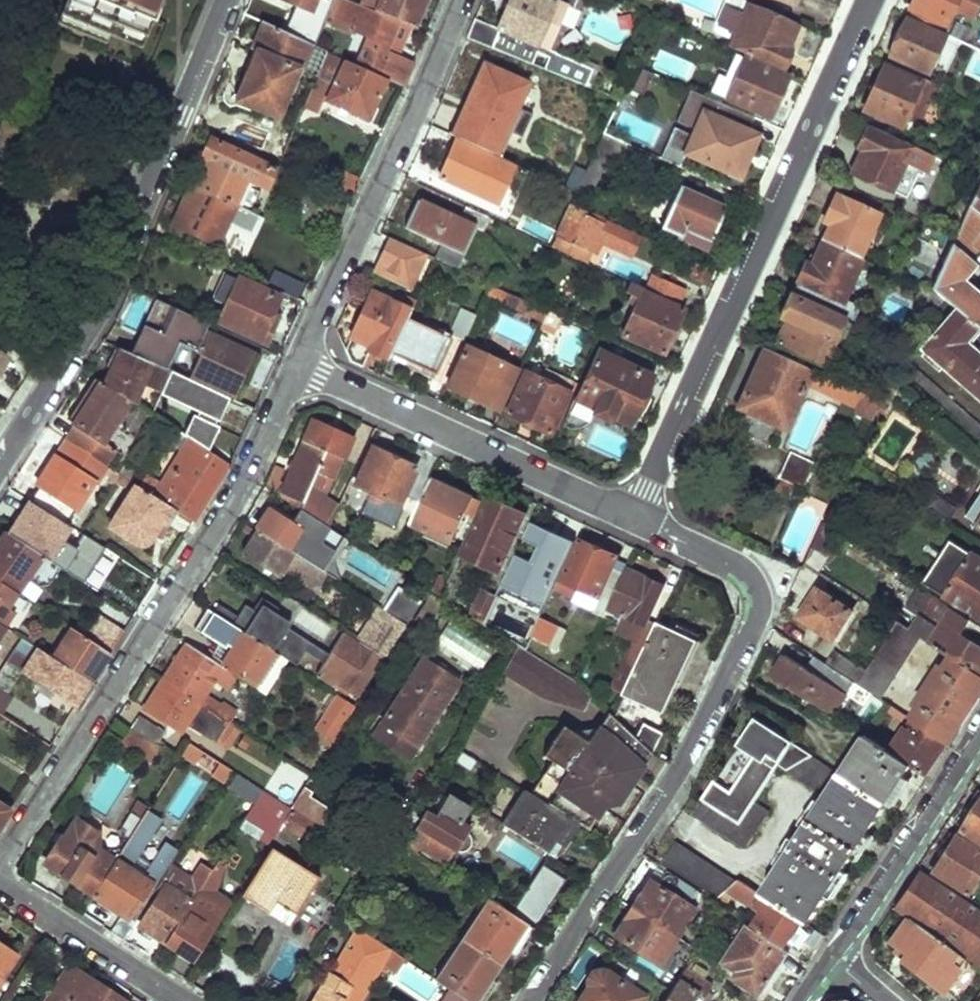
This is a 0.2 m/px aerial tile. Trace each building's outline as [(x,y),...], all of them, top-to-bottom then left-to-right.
[(59,13),(96,30),(102,16),(142,34),(156,0),(65,0),(59,13)] [(303,7),(292,35),(314,44),(324,20),(332,0),(285,0),(303,7)] [(324,20),(386,46),(398,19),(375,10),(358,3),(350,0),(332,0),(324,20)] [(375,10),(398,19),(411,25),(412,25),(424,0),(379,0),(375,10)] [(491,45),(588,85),(595,68),(550,49),(568,5),(575,8),(578,0),(509,0),(498,27),(474,17),(467,34),(491,45)] [(905,19),(931,31),(936,21),(944,25),(952,9),(957,0),(914,0),(905,19)] [(969,0),(957,0),(952,9),(968,16),(975,3),(969,0)] [(794,24),(753,5),(748,16),(728,6),(721,22),(742,31),(734,46),(783,69),(793,46),(785,42),(794,24)] [(96,30),(59,13),(54,24),(100,45),(105,34),(96,30)] [(142,34),(102,16),(96,30),(105,34),(136,48),(142,34)] [(386,46),(384,50),(398,56),(411,25),(398,19),(386,46)] [(905,19),(888,54),(925,71),(943,37),(931,31),(905,19)] [(246,76),(237,100),(253,108),(255,103),(279,113),(297,70),(316,77),(327,50),(314,44),(292,35),(263,22),(242,74),(246,76)] [(364,42),(355,63),(387,77),(402,84),(412,62),(398,56),(384,50),(364,42)] [(355,63),(327,50),(316,77),(307,97),(320,102),(323,97),(369,117),(387,77),(355,63)] [(746,57),(728,100),(770,119),(789,77),(746,57)] [(483,64),(452,133),(456,135),(494,152),(525,83),(483,64)] [(635,64),(602,131),(615,137),(625,142),(659,76),(635,64)] [(920,84),(884,67),(864,110),(907,131),(913,119),(917,122),(936,86),(922,79),(920,84)] [(705,111),(686,153),(744,179),(762,139),(705,111)] [(911,148),(866,128),(853,156),(858,157),(850,174),(890,192),(904,164),(913,168),(920,152),(911,147),(911,148)] [(615,137),(602,131),(570,201),(583,207),(615,137)] [(456,135),(438,176),(475,193),(488,163),(501,169),(506,159),(494,152),(456,135)] [(208,161),(196,186),(235,204),(247,178),(266,188),(275,166),(210,136),(200,158),(208,161)] [(360,178),(331,164),(324,179),(353,192),(360,178)] [(190,183),(172,222),(217,243),(235,204),(196,186),(190,183)] [(968,205),(979,215),(979,188),(977,185),(968,205)] [(682,187),(661,230),(709,252),(729,210),(682,187)] [(831,218),(821,240),(858,257),(877,214),(835,195),(826,216),(831,218)] [(416,197),(402,225),(442,243),(435,257),(457,267),(476,226),(481,228),(487,216),(463,204),(457,217),(416,197)] [(604,221),(569,204),(553,237),(589,255),(596,239),(634,257),(644,237),(606,218),(604,221)] [(950,243),(968,259),(977,249),(979,251),(979,215),(968,205),(950,243)] [(239,206),(234,216),(258,227),(263,216),(239,206)] [(390,235),(375,268),(408,284),(424,251),(390,235)] [(586,262),(589,255),(553,237),(549,245),(586,262)] [(806,260),(791,293),(816,305),(822,294),(841,302),(860,259),(858,257),(821,240),(812,263),(806,260)] [(930,286),(976,327),(979,322),(979,298),(959,280),(973,263),(968,259),(950,243),(930,286)] [(973,263),(959,280),(979,298),(979,288),(968,277),(977,266),(973,263)] [(904,278),(885,270),(881,280),(899,288),(904,278)] [(227,303),(218,321),(265,342),(275,322),(270,319),(281,294),(239,275),(238,277),(225,271),(213,297),(227,303)] [(281,273),(274,287),(304,300),(311,286),(281,273)] [(682,290),(652,276),(645,290),(676,304),(682,290)] [(645,290),(630,283),(626,292),(640,299),(623,336),(663,355),(682,310),(644,292),(645,290)] [(492,284),(485,298),(541,325),(548,310),(492,284)] [(921,286),(916,296),(925,300),(929,290),(921,286)] [(918,350),(979,403),(979,356),(964,342),(976,327),(930,286),(929,290),(925,300),(924,301),(946,320),(918,350)] [(371,290),(345,347),(353,361),(363,365),(372,347),(390,356),(392,352),(407,320),(412,310),(371,290)] [(787,320),(777,344),(823,365),(845,318),(816,305),(791,293),(781,317),(787,320)] [(158,363),(169,368),(180,342),(203,353),(193,374),(236,393),(254,352),(206,330),(210,321),(163,300),(148,334),(152,336),(146,350),(148,351),(145,358),(158,363)] [(463,307),(452,331),(467,338),(478,314),(463,307)] [(562,316),(548,310),(541,325),(540,327),(554,333),(562,316)] [(407,320),(392,352),(421,365),(419,369),(435,377),(452,339),(407,320)] [(112,362),(105,381),(131,397),(151,411),(160,391),(170,369),(169,368),(158,363),(145,358),(113,344),(107,361),(112,362)] [(466,346),(448,385),(489,404),(507,364),(466,346)] [(765,348),(738,407),(784,429),(811,369),(765,348)] [(569,406),(559,428),(563,430),(568,432),(574,431),(578,430),(582,428),(586,423),(593,413),(611,421),(613,417),(631,426),(652,377),(599,351),(573,408),(569,406)] [(895,364),(978,438),(979,436),(979,428),(901,358),(895,364)] [(525,372),(507,413),(552,433),(570,392),(540,379),(543,373),(532,369),(529,374),(525,372)] [(194,408),(184,431),(209,448),(232,397),(170,370),(160,391),(194,408)] [(131,397),(105,381),(97,375),(67,417),(76,423),(66,437),(105,463),(115,447),(104,439),(131,397)] [(865,394),(856,412),(870,419),(879,400),(865,394)] [(312,419),(283,490),(306,499),(301,507),(317,517),(328,525),(344,505),(314,486),(321,467),(332,471),(338,455),(345,457),(353,438),(312,419)] [(191,436),(161,482),(146,472),(138,484),(176,509),(193,520),(231,462),(209,448),(191,436)] [(105,463),(66,437),(38,482),(75,506),(92,477),(109,488),(119,472),(105,463)] [(367,444),(352,482),(398,503),(416,467),(367,444)] [(791,452),(778,478),(803,490),(815,464),(791,452)] [(434,478),(414,522),(454,540),(473,497),(434,478)] [(135,483),(109,524),(145,547),(156,529),(162,533),(176,509),(138,484),(135,483)] [(964,516),(976,523),(979,517),(979,489),(964,516)] [(935,492),(926,508),(947,522),(957,506),(935,492)] [(489,496),(463,554),(500,570),(526,513),(489,496)] [(290,523),(269,510),(257,529),(258,530),(294,553),(311,563),(324,572),(346,537),(317,517),(301,507),(290,523)] [(18,511),(5,530),(56,562),(83,580),(90,568),(61,550),(65,541),(18,511)] [(575,543),(530,523),(523,539),(542,547),(534,563),(516,554),(502,583),(547,604),(575,543)] [(0,538),(0,580),(17,591),(23,596),(28,588),(22,585),(36,563),(49,572),(56,562),(5,530),(0,538)] [(294,553),(258,530),(244,553),(278,576),(282,569),(300,580),(305,574),(311,563),(294,553)] [(618,556),(581,539),(560,588),(572,594),(572,593),(576,584),(602,595),(614,565),(618,556)] [(949,606),(970,620),(974,614),(979,617),(979,558),(952,541),(925,582),(952,600),(949,606)] [(614,565),(602,595),(614,601),(627,571),(614,565)] [(614,601),(611,606),(632,615),(625,630),(643,639),(629,669),(639,673),(661,624),(654,620),(669,586),(628,568),(627,571),(614,601)] [(450,572),(439,595),(450,601),(460,578),(450,572)] [(5,626),(14,611),(7,606),(17,591),(0,580),(0,623),(5,626)] [(602,595),(576,584),(572,593),(576,595),(574,599),(595,609),(602,595)] [(483,589),(471,615),(484,623),(497,595),(483,589)] [(818,589),(801,618),(834,639),(852,611),(818,589)] [(408,626),(420,605),(407,597),(394,617),(408,626)] [(932,643),(953,656),(979,673),(979,646),(961,634),(970,620),(949,606),(935,597),(927,611),(945,623),(932,643)] [(324,660),(314,676),(357,703),(385,660),(341,632),(328,652),(273,617),(280,607),(266,598),(258,609),(247,602),(238,615),(219,602),(213,611),(294,664),(305,647),(324,660)] [(231,652),(222,665),(236,674),(254,686),(276,652),(213,611),(208,608),(195,627),(231,652)] [(369,625),(360,640),(384,656),(395,640),(397,642),(408,626),(394,617),(384,610),(373,628),(369,625)] [(96,612),(82,634),(109,652),(124,629),(96,612)] [(639,673),(631,691),(663,705),(698,629),(666,614),(661,624),(639,673)] [(543,616),(534,636),(553,645),(561,624),(543,616)] [(865,671),(858,683),(881,699),(921,636),(897,621),(865,671)] [(71,627),(51,657),(92,681),(109,652),(82,634),(71,627)] [(186,641),(164,678),(230,720),(236,710),(212,695),(220,683),(227,689),(236,674),(222,665),(186,641)] [(30,645),(14,673),(76,709),(92,681),(51,657),(30,645)] [(528,650),(523,647),(509,672),(513,674),(524,678),(523,681),(535,685),(534,688),(547,692),(546,696),(585,708),(592,695),(578,681),(561,671),(528,650)] [(837,652),(828,664),(854,681),(858,683),(865,671),(837,652)] [(785,654),(771,676),(816,704),(831,714),(854,681),(828,664),(820,678),(785,654)] [(461,680),(424,656),(382,723),(418,747),(461,680)] [(913,720),(950,744),(979,697),(979,673),(953,656),(946,667),(942,665),(918,705),(921,707),(913,720)] [(230,720),(164,678),(145,708),(183,732),(188,723),(216,741),(219,736),(230,720)] [(11,694),(0,689),(0,711),(4,713),(11,694)] [(338,696),(317,728),(335,740),(355,708),(338,696)] [(636,738),(610,712),(601,727),(573,733),(554,762),(534,794),(579,824),(589,831),(604,807),(619,804),(615,790),(628,769),(643,767),(652,753),(651,752),(636,738)] [(139,715),(131,729),(162,747),(163,748),(166,742),(160,738),(164,731),(139,715)] [(717,783),(706,801),(743,824),(756,803),(779,766),(794,742),(757,718),(744,738),(760,748),(733,793),(717,783)] [(230,720),(219,736),(216,742),(228,749),(242,727),(230,720)] [(913,720),(892,753),(912,766),(929,776),(950,744),(913,720)] [(410,760),(418,747),(382,723),(373,736),(410,760)] [(644,724),(636,738),(651,752),(661,734),(644,724)] [(573,733),(565,726),(545,756),(554,762),(573,733)] [(317,728),(312,735),(330,747),(335,740),(317,728)] [(131,729),(120,746),(145,761),(148,756),(151,752),(156,755),(162,747),(131,729)] [(866,736),(842,773),(888,804),(912,766),(892,753),(866,736)] [(828,797),(766,897),(802,921),(810,926),(888,804),(842,773),(794,742),(779,766),(828,797)] [(181,758),(223,785),(232,771),(190,744),(181,758)] [(643,767),(628,769),(615,790),(619,804),(643,767)] [(322,846),(340,817),(310,798),(322,780),(313,775),(292,809),(283,825),(294,832),(296,829),(322,846)] [(292,809),(264,790),(247,817),(249,818),(276,836),(283,825),(292,809)] [(528,790),(505,825),(557,858),(579,824),(534,794),(528,790)] [(426,810),(406,844),(416,851),(420,846),(451,864),(457,853),(459,854),(462,855),(465,855),(468,854),(472,851),(474,847),(474,844),(474,840),(473,838),(471,836),(468,834),(479,814),(451,797),(438,819),(426,810)] [(12,806),(0,799),(0,824),(12,806)] [(956,826),(960,828),(958,831),(979,845),(979,799),(969,816),(964,813),(956,826)] [(706,801),(697,814),(747,846),(769,812),(756,803),(743,824),(706,801)] [(140,802),(132,815),(141,821),(149,808),(140,802)] [(141,821),(126,845),(138,852),(161,816),(149,808),(141,821)] [(488,814),(482,824),(498,835),(505,825),(488,814)] [(65,871),(62,875),(76,883),(78,879),(96,891),(120,853),(126,845),(141,821),(132,815),(109,850),(107,849),(100,860),(89,852),(65,836),(63,835),(57,844),(47,859),(65,871)] [(77,816),(65,836),(89,852),(102,832),(77,816)] [(276,836),(249,818),(243,827),(270,846),(276,836)] [(274,849),(243,897),(290,926),(321,877),(281,853),(294,832),(283,825),(276,836),(270,846),(270,847),(274,849)] [(51,840),(57,844),(63,835),(57,831),(51,840)] [(932,872),(965,893),(979,870),(979,853),(954,837),(932,872)] [(678,843),(662,867),(669,871),(705,895),(715,902),(728,891),(737,883),(678,843)] [(126,845),(120,853),(157,878),(162,869),(138,852),(126,845)] [(124,913),(112,932),(125,940),(137,921),(131,918),(157,878),(120,853),(96,891),(93,894),(124,913)] [(194,880),(172,866),(162,881),(168,885),(159,899),(142,924),(169,942),(214,870),(204,864),(194,880)] [(230,902),(216,893),(223,868),(218,864),(214,870),(169,942),(194,958),(230,902)] [(652,881),(634,909),(677,937),(705,895),(669,871),(660,886),(652,881)] [(894,911),(903,917),(979,968),(979,916),(918,874),(894,911)] [(93,894),(96,891),(78,879),(76,883),(93,894)] [(737,883),(728,891),(762,914),(753,927),(784,947),(802,921),(766,897),(740,880),(737,883)] [(159,899),(168,885),(162,881),(153,895),(159,899)] [(544,915),(519,898),(509,913),(534,929),(544,915)] [(509,913),(491,901),(465,940),(502,965),(516,945),(522,949),(534,929),(509,913)] [(634,909),(616,936),(660,963),(677,937),(634,909)] [(887,942),(904,954),(900,960),(943,989),(947,983),(972,1000),(973,1000),(979,991),(979,968),(903,917),(887,942)] [(750,925),(726,963),(740,972),(736,978),(761,994),(790,951),(784,947),(753,927),(750,925)] [(384,965),(432,997),(441,984),(437,981),(357,927),(312,1000),(362,1000),(384,965)] [(465,940),(437,981),(441,984),(466,1000),(487,1000),(494,991),(488,987),(502,965),(465,940)] [(53,949),(44,943),(37,954),(46,960),(53,949)] [(0,946),(0,983),(16,957),(0,946)] [(68,967),(47,1000),(121,1000),(68,967)] [(578,1000),(641,1000),(645,996),(601,967),(594,967),(593,977),(578,1000)] [(664,1000),(694,1000),(698,995),(705,999),(713,987),(685,969),(664,1000)]
